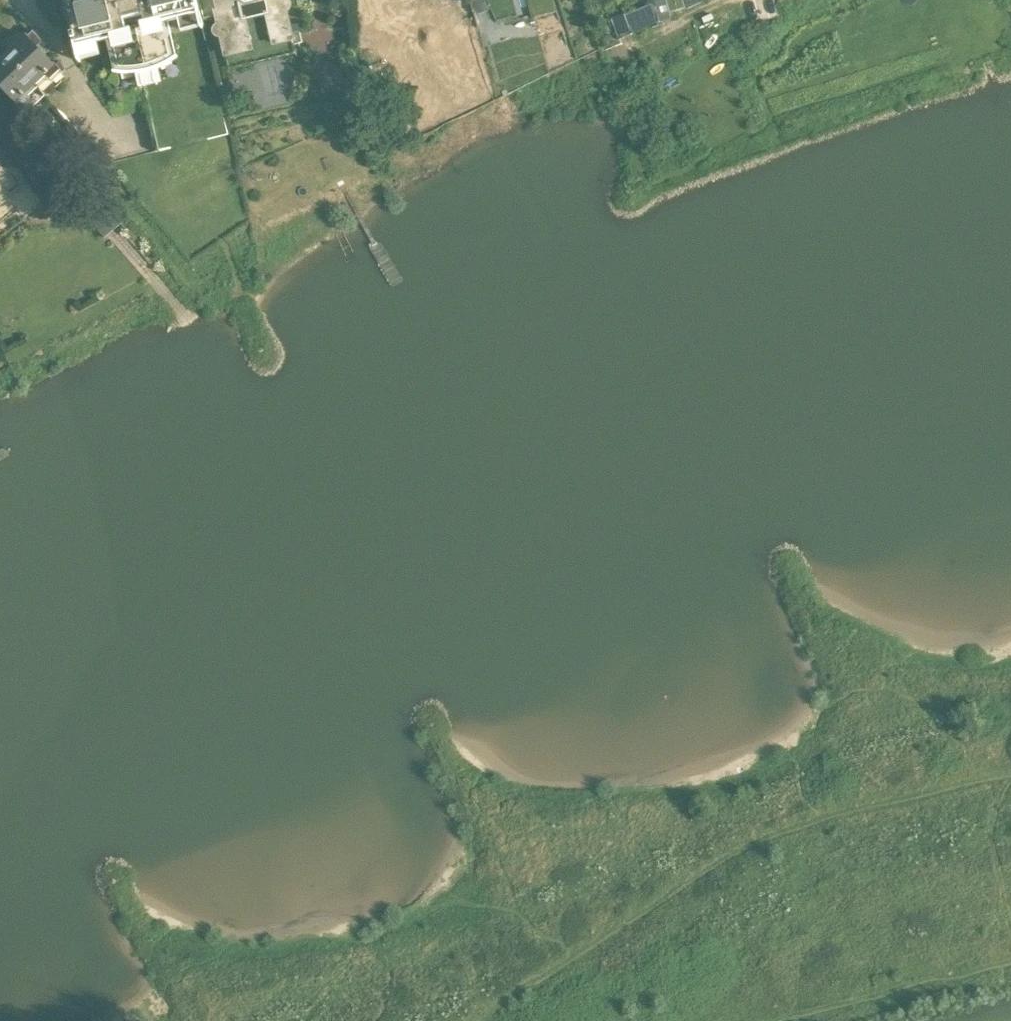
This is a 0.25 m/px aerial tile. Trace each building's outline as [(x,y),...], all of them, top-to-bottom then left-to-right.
[(136,73),(144,71),(151,70),(158,68),(169,62),(178,57),(177,55),(175,57),(167,21),(200,13),(197,0),(65,0),(76,46),(107,39),(115,70),(114,70),(114,72),(125,73),(136,73)] [(219,25),(218,26),(217,26),(216,27),(215,28),(215,29),(215,30),(215,31),(215,32),(215,33),(216,34),(216,35),(217,36),(219,37),(220,37),(221,37),(222,37),(226,55),(253,49),(246,20),(268,15),(275,44),(294,40),(293,34),(290,25),(287,10),(289,9),(291,7),(291,4),(290,1),(289,0),(214,0),(216,9),(215,9),(219,25)] [(660,22),(671,19),(669,13),(685,8),(683,0),(652,0),(659,22),(660,22)] [(687,9),(706,1),(706,0),(684,0),(687,10),(687,9)] [(611,17),(619,39),(633,33),(625,12),(611,17)] [(300,32),(298,23),(290,25),(293,34),(300,32)] [(342,29),(332,30),(334,42),(344,40),(342,29)] [(11,53),(9,54),(37,83),(46,74),(51,79),(61,70),(38,46),(44,40),(34,30),(19,45),(15,45),(10,49),(11,53)] [(37,83),(9,54),(6,57),(2,57),(0,59),(0,86),(20,107),(30,98),(26,93),(37,83)] [(5,276),(62,228),(0,154),(0,270),(5,276)] [(105,237),(107,235),(113,231),(122,223),(102,199),(85,213),(105,237)]
